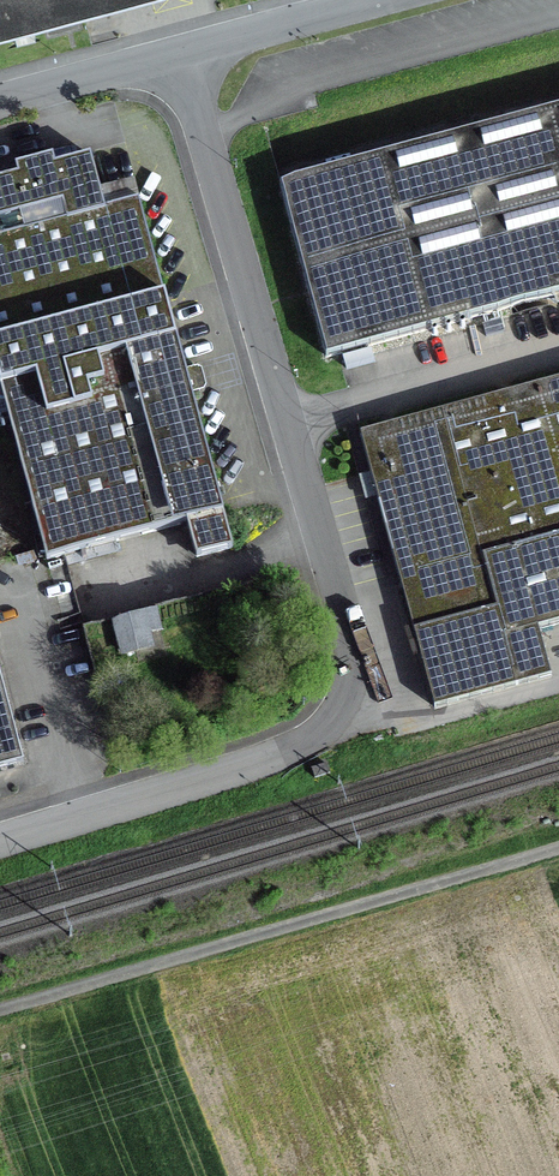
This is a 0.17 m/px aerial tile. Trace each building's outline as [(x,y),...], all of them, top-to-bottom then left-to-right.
[(109,0),(0,0),(0,29),(109,0)] [(91,13),(92,20),(116,15),(114,8),(91,13)] [(77,12),(44,22),(48,36),(81,27),(77,12)] [(117,36),(115,24),(88,30),(90,42),(117,36)] [(36,40),(33,27),(14,32),(17,45),(36,40)] [(279,175),(326,350),(558,286),(558,99),(279,175)] [(177,332),(134,172),(99,182),(90,148),(56,157),(53,149),(14,159),(17,167),(0,172),(0,379),(177,332)] [(177,332),(0,379),(0,416),(7,414),(46,561),(187,523),(196,559),(234,548),(193,393),(204,391),(207,386),(204,377),(202,369),(197,365),(185,369),(177,332)] [(375,365),(371,348),(342,355),(346,372),(375,365)] [(357,427),(369,468),(357,471),(364,496),(375,493),(433,705),(552,673),(539,624),(558,619),(558,372),(357,427)] [(159,617),(158,610),(111,622),(120,656),(155,647),(151,633),(163,630),(162,625),(166,624),(164,616),(159,617)] [(23,762),(0,675),(0,768),(23,762)]
